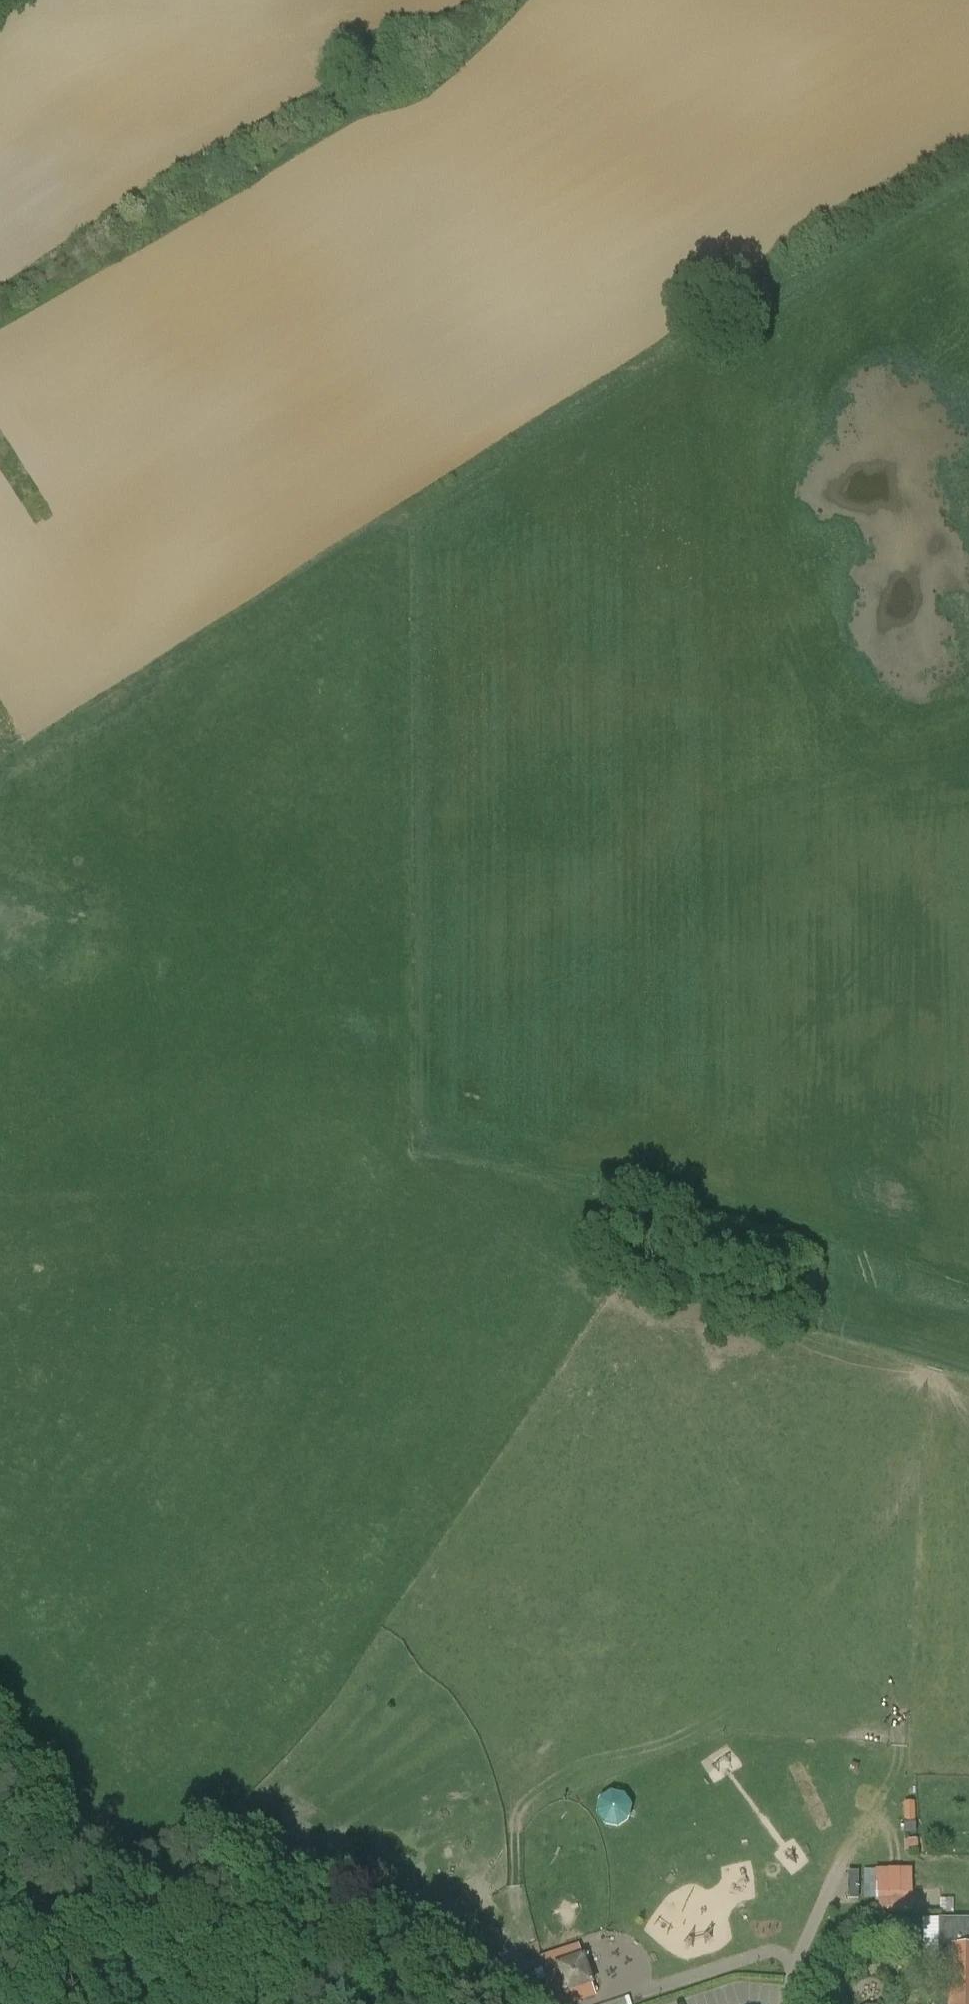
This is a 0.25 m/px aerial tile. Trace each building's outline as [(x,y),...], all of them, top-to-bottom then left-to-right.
[(793,1769),(798,1789),(809,1785),(803,1766),(793,1769)] [(912,1869),(877,1869),(877,1908),(912,1908),(912,1869)] [(940,1919),(940,1960),(950,1960),(950,2003),(968,2003),(968,1919),(940,1919)] [(595,1996),(579,1946),(542,1959),(557,2003),(571,2003),(595,1996)]
